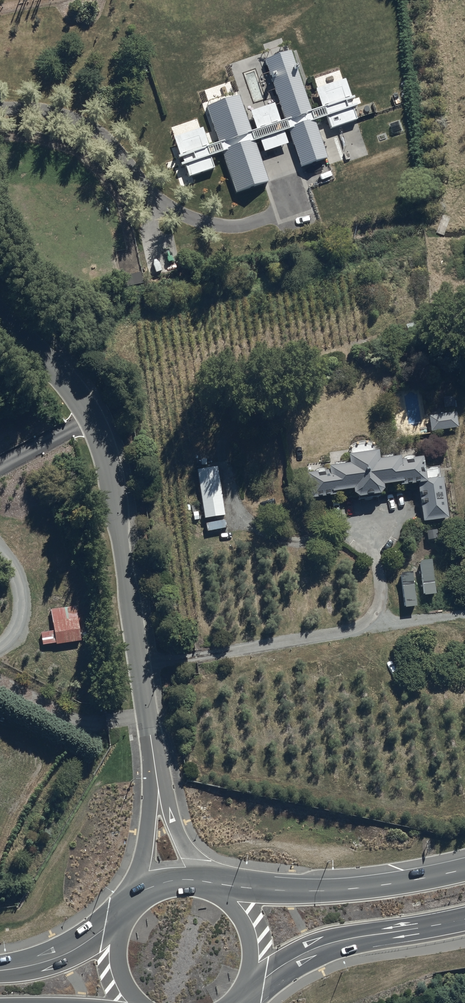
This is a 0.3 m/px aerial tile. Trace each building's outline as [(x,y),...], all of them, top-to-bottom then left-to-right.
[(195,122),(170,131),(179,157),(177,158),(180,167),(184,166),(188,178),(214,169),(209,157),(212,156),(214,161),(223,158),(235,194),(267,182),(254,143),(259,141),(264,153),(287,145),(283,132),(287,131),(300,167),(326,158),(313,121),(325,117),(330,129),(356,120),(352,108),(357,106),(353,96),(350,97),(344,80),(340,81),(338,73),(313,82),(321,107),(311,111),(289,51),(264,60),(279,103),(277,103),(283,121),(279,122),(273,105),(249,113),(255,130),(250,132),(238,95),(206,107),(218,143),(207,146),(201,129),(198,130),(195,122)] [(427,317),(407,323),(410,331),(430,325),(427,317)] [(457,410),(429,414),(431,430),(459,426),(457,410)] [(331,467),(308,470),(310,495),(337,493),(337,488),(355,486),(355,489),(359,493),(381,491),(385,485),(384,480),(401,479),(401,482),(419,481),(424,519),(449,516),(444,475),(440,475),(439,465),(427,466),(425,454),(401,457),(401,453),(381,456),(379,447),(350,450),(352,459),(330,462),(331,467)] [(217,465),(197,468),(205,517),(225,514),(224,503),(228,503),(227,494),(222,494),(221,484),(225,484),(224,475),(219,476),(217,465)] [(77,605),(51,609),(54,630),(41,632),(42,644),(57,642),(57,643),(82,639),(77,605)]
